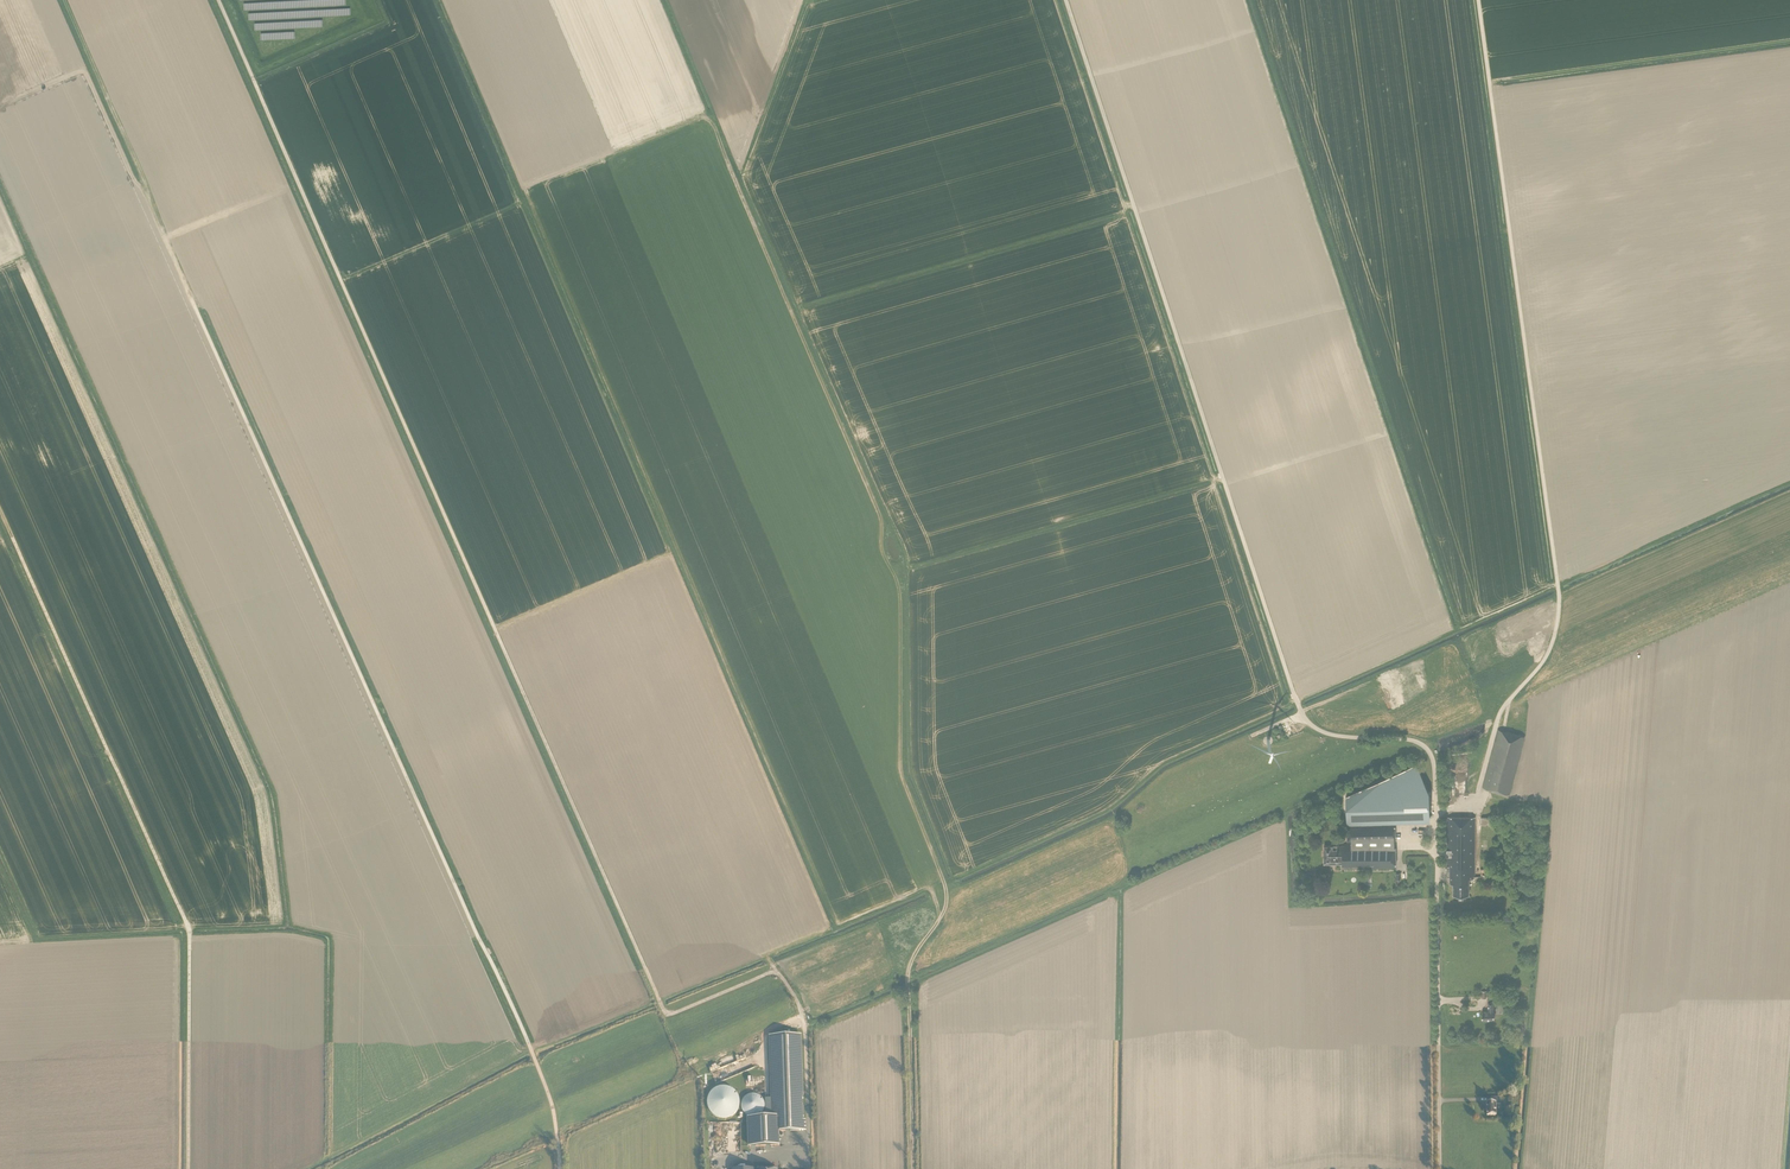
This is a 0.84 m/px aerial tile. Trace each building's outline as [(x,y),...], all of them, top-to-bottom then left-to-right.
[(1509,794),(1525,736),(1498,729),(1483,787),(1509,794)] [(1430,813),(1429,792),(1417,764),(1346,795),(1347,818),(1347,822),(1347,824),(1395,823),(1404,819),(1404,818),(1410,816),(1417,813),(1424,812),(1424,813),(1430,813)] [(1485,879),(1485,863),(1480,863),(1480,875),(1476,875),(1476,817),(1447,817),(1447,876),(1450,876),(1450,884),(1454,884),(1454,894),(1459,894),(1459,898),(1460,899),(1463,899),(1463,898),(1463,894),(1469,894),(1469,878),(1474,878),(1474,879),(1485,879)] [(1491,817),(1481,817),(1481,825),(1491,825),(1491,817)] [(1396,868),(1395,824),(1347,825),(1347,843),(1344,843),(1344,845),(1332,845),(1324,845),(1324,863),(1342,863),(1342,868),(1396,868)] [(1482,1019),(1494,1019),(1494,1011),(1493,1002),(1488,1002),(1488,1011),(1482,1011),(1482,1019)] [(748,1148),(781,1147),(780,1130),(804,1130),(800,1036),(770,1037),(773,1116),(747,1117),(748,1148)] [(735,1118),(737,1088),(714,1086),(712,1117),(735,1118)] [(743,1099),(750,1115),(766,1109),(759,1092),(743,1099)] [(1490,1102),(1487,1102),(1487,1115),(1497,1115),(1496,1105),(1500,1104),(1500,1097),(1490,1098),(1490,1102)]
